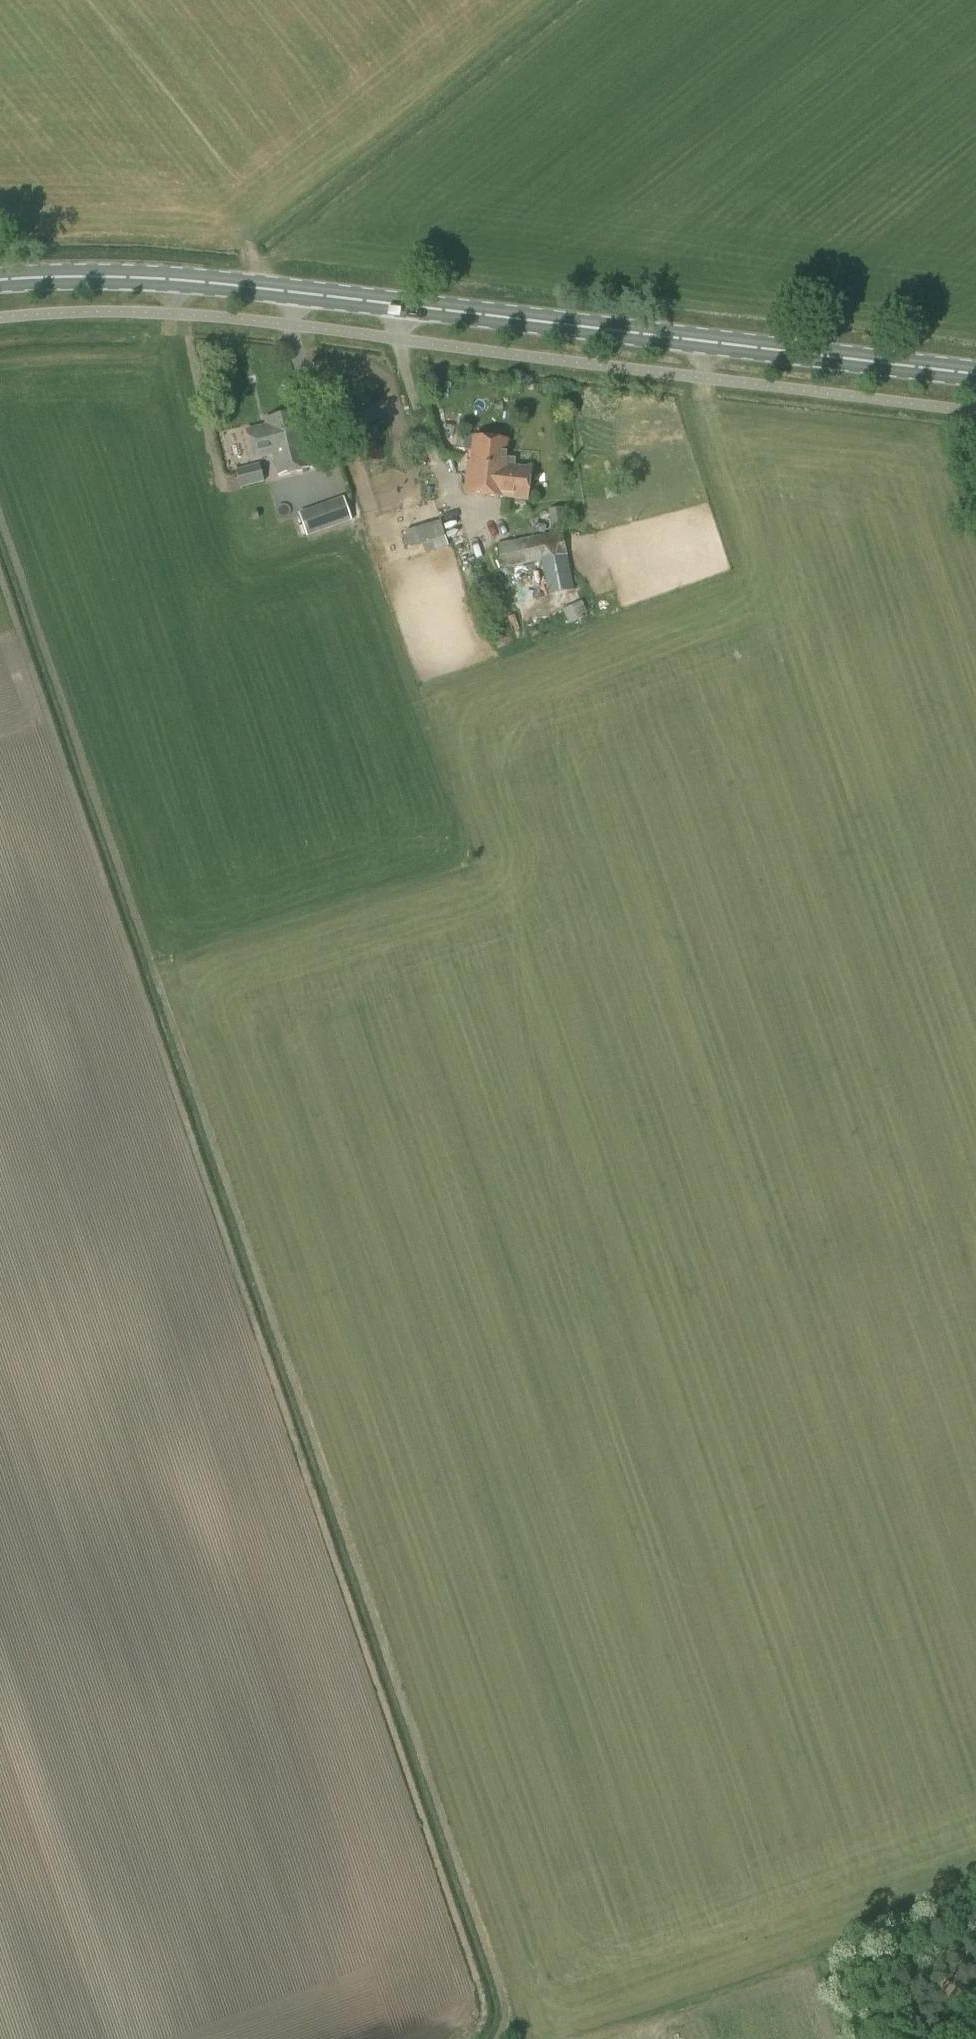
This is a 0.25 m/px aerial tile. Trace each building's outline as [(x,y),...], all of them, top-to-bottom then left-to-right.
[(307,451),(297,412),(265,420),(266,426),(247,431),(254,460),(274,455),(279,475),(314,466),(310,450),(307,451)] [(504,496),(508,458),(509,441),(475,438),(473,462),(469,462),(465,492),(504,496)] [(241,489),(264,483),(260,464),(236,470),(241,489)] [(307,538),(352,521),(343,497),(298,513),(307,538)] [(551,530),(566,527),(562,508),(548,510),(551,530)] [(448,547),(440,521),(405,532),(409,547),(433,540),(436,550),(448,547)] [(571,579),(562,531),(498,544),(503,569),(542,561),(546,584),(571,579)]
